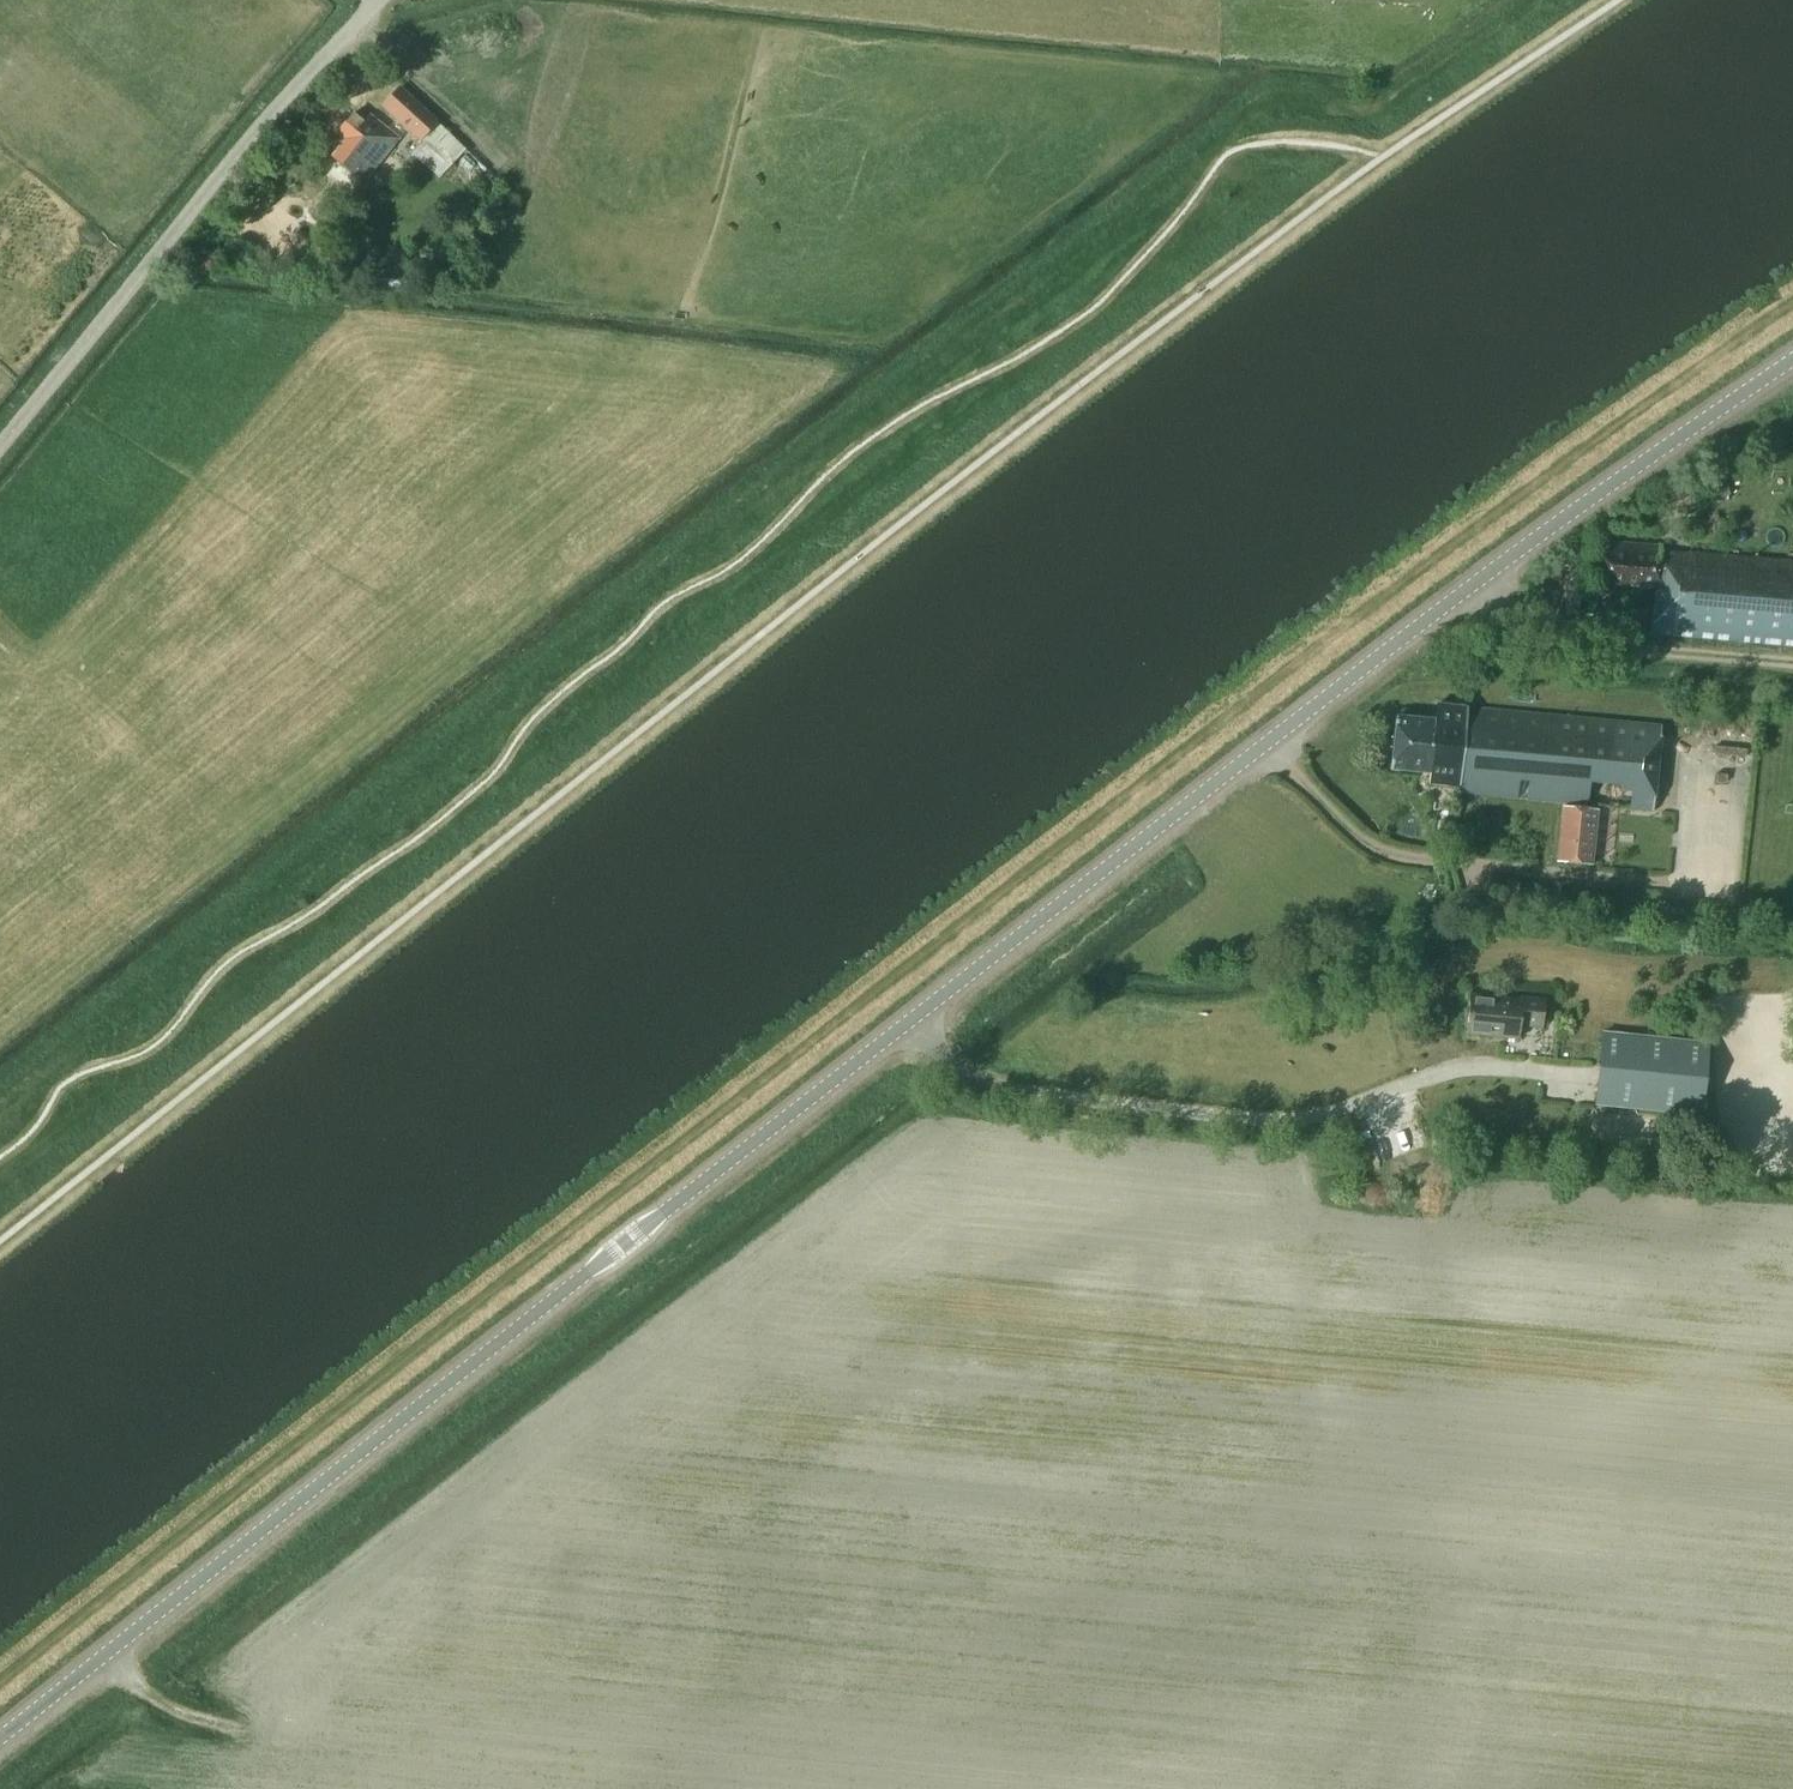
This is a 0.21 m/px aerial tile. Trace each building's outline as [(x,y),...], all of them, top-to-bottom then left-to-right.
[(440,122),(401,86),(382,106),(421,142),(423,140),(451,166),(467,148),(439,123),(440,122)] [(400,139),(397,137),(370,115),(365,121),(354,113),(339,132),(347,139),(331,157),(351,173),(355,169),(365,177),(362,181),(364,182),(400,139)] [(1729,495),(1724,478),(1717,481),(1722,497),(1729,495)] [(1600,583),(1656,587),(1651,633),(1792,646),(1792,562),(1688,552),(1688,553),(1661,550),(1662,546),(1604,541),(1600,583)] [(1596,805),(1653,810),(1662,725),(1436,704),(1436,720),(1396,716),(1391,769),(1430,773),(1429,783),(1459,786),(1458,792),(1563,801),(1596,805)] [(1590,863),(1595,808),(1562,805),(1557,860),(1590,863)] [(1520,1025),(1542,1027),(1544,999),(1521,997),(1521,999),(1470,993),(1467,1031),(1518,1038),(1520,1025)] [(1708,1043),(1603,1032),(1596,1104),(1701,1114),(1708,1043)]
